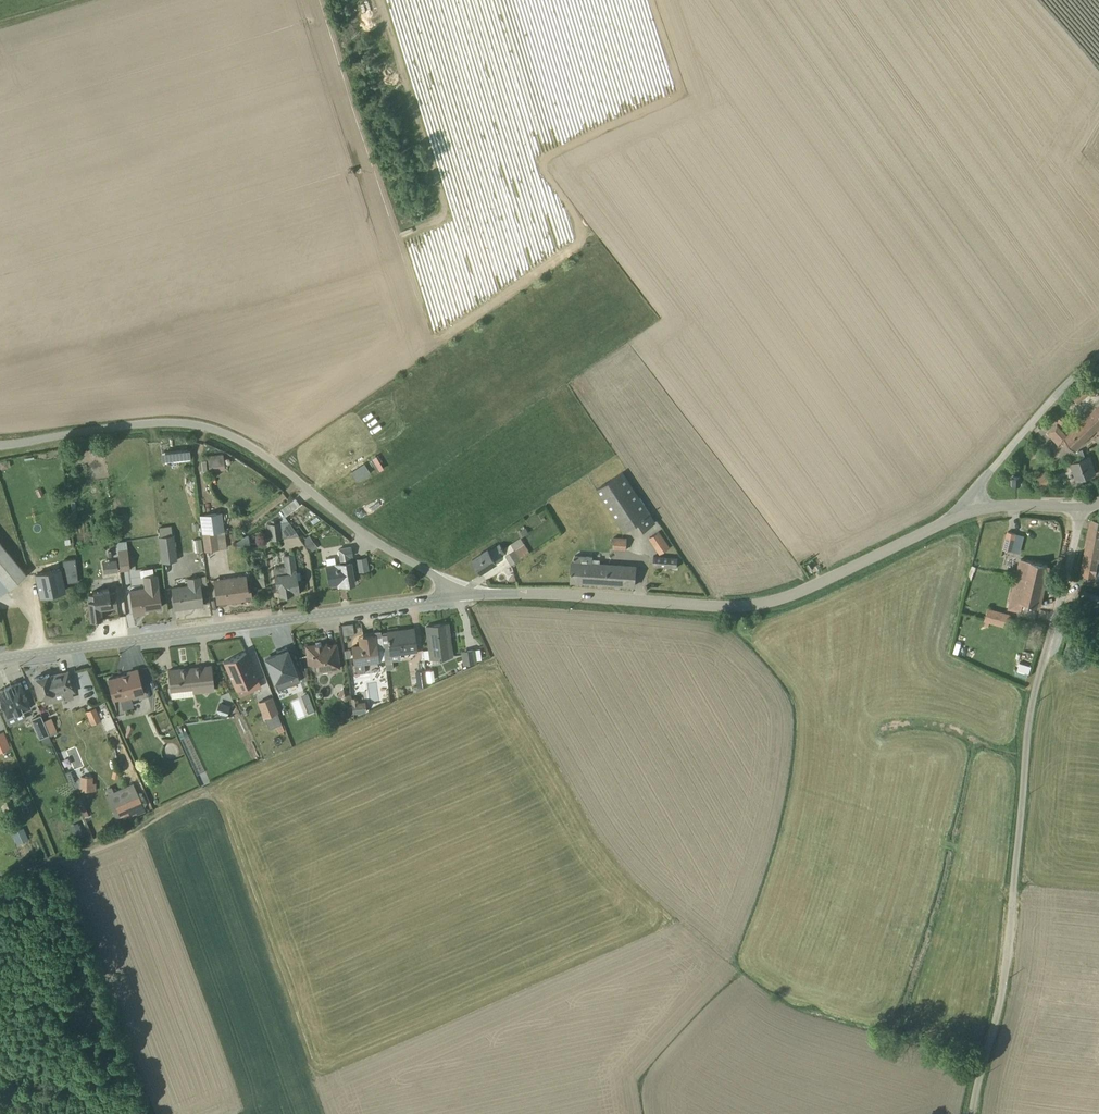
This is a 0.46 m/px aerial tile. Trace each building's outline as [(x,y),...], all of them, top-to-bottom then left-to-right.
[(1098,428),(1098,405),(1066,436),(1056,426),(1047,435),(1058,446),(1064,440),(1074,451),(1077,449),(1098,428)] [(1066,421),(1059,413),(1053,419),(1060,426),(1066,421)] [(162,449),(163,460),(192,459),(192,448),(162,449)] [(1085,458),(1081,450),(1077,452),(1080,459),(1070,463),(1077,481),(1094,474),(1088,457),(1085,458)] [(210,468),(210,470),(225,470),(225,453),(210,453),(210,460),(203,460),(203,468),(210,468)] [(622,472),(595,490),(623,533),(640,523),(643,529),(654,522),(622,472)] [(1035,475),(1039,488),(1048,485),(1044,472),(1035,475)] [(294,499),(278,510),(283,517),(300,505),(294,499)] [(525,519),(531,530),(542,523),(536,513),(525,519)] [(1098,588),(1098,514),(1094,514),(1093,519),(1090,519),(1078,583),(1079,584),(1098,588)] [(287,522),(266,524),(269,538),(296,535),(287,522)] [(528,533),(524,526),(520,528),(521,531),(518,533),(521,538),(528,533)] [(200,533),(202,549),(214,547),(212,531),(200,533)] [(659,532),(648,539),(659,555),(670,548),(659,532)] [(1001,549),(1017,553),(1021,536),(1006,532),(1001,549)] [(164,563),(180,561),(177,537),(161,539),(164,563)] [(472,560),(480,572),(496,562),(498,565),(508,558),(512,564),(529,553),(520,538),(503,549),(499,544),(490,550),(489,549),(472,560)] [(626,538),(613,538),(613,549),(626,551),(626,538)] [(120,569),(130,569),(129,540),(119,540),(120,569)] [(340,557),(352,555),(351,544),(338,547),(340,557)] [(19,574),(0,550),(0,589),(19,574)] [(574,555),(574,561),(572,561),(571,582),(607,584),(608,564),(599,563),(599,559),(592,559),(592,556),(574,555)] [(359,571),(370,569),(368,556),(357,558),(359,571)] [(677,558),(654,556),(653,566),(676,568),(677,558)] [(102,559),(104,573),(119,571),(118,557),(102,559)] [(1047,566),(1046,565),(1019,559),(1011,591),(1010,590),(1010,591),(1008,597),(1009,598),(1007,609),(1020,612),(1023,603),(1037,607),(1037,606),(1047,566)] [(337,591),(354,590),(352,561),(337,562),(337,569),(328,569),(328,582),(337,582),(337,591)] [(281,595),(298,594),(296,562),(280,563),(281,572),(272,573),(273,587),(280,586),(281,595)] [(815,563),(810,566),(814,573),(819,570),(815,563)] [(608,564),(607,584),(634,586),(635,565),(608,564)] [(992,575),(993,571),(970,565),(967,578),(971,579),(971,581),(976,582),(977,581),(978,581),(980,575),(981,575),(982,572),(992,575)] [(59,568),(36,571),(40,597),(63,594),(59,568)] [(168,590),(169,604),(202,601),(199,573),(186,574),(188,588),(168,590)] [(157,607),(156,574),(143,575),(143,591),(128,591),(129,608),(157,607)] [(213,580),(215,601),(248,597),(246,576),(213,580)] [(103,609),(120,608),(119,592),(90,595),(93,622),(104,621),(103,609)] [(981,607),(977,622),(983,624),(985,620),(1006,626),(1010,613),(1009,613),(988,607),(987,609),(981,607)] [(451,656),(447,623),(426,626),(429,650),(422,651),(424,660),(451,656)] [(382,643),(384,655),(390,655),(391,661),(400,659),(399,654),(416,652),(413,628),(387,632),(388,642),(382,643)] [(383,650),(381,636),(374,637),(374,635),(358,637),(359,645),(352,646),(354,664),(352,664),(354,676),(359,676),(358,674),(365,673),(364,664),(379,662),(379,661),(384,660),(382,650),(383,650)] [(315,645),(305,646),(308,665),(316,664),(317,673),(322,672),(322,674),(330,673),(330,671),(338,670),(338,668),(339,668),(335,644),(321,645),(320,642),(315,642),(315,645)] [(1015,666),(1028,669),(1033,646),(1026,645),(1023,655),(1017,654),(1015,666)] [(265,660),(277,689),(299,681),(286,647),(276,651),(278,655),(265,660)] [(461,651),(463,665),(477,663),(477,660),(481,659),(480,649),(475,650),(475,649),(461,651)] [(223,662),(236,690),(258,680),(245,652),(223,662)] [(213,691),(210,666),(168,670),(171,699),(193,696),(193,693),(213,691)] [(137,670),(128,672),(128,675),(108,679),(113,700),(120,698),(123,709),(133,707),(131,700),(137,698),(137,697),(143,695),(137,670)] [(425,670),(414,672),(417,687),(414,687),(414,688),(410,689),(411,693),(426,686),(427,685),(425,670)] [(425,671),(427,681),(434,680),(432,670),(425,671)] [(49,675),(34,679),(39,697),(43,696),(45,704),(64,699),(64,701),(73,699),(72,693),(74,693),(68,672),(49,677),(49,675)] [(0,690),(0,702),(7,718),(30,708),(20,682),(0,690)] [(216,714),(228,717),(232,704),(219,701),(216,714)] [(89,710),(93,723),(101,720),(96,707),(89,710)] [(43,745),(51,742),(48,735),(49,735),(40,715),(30,719),(38,739),(40,738),(43,745)] [(56,731),(51,718),(43,721),(49,735),(56,731)] [(255,729),(248,732),(254,744),(259,741),(258,740),(259,739),(255,729)] [(260,747),(256,749),(261,760),(266,758),(260,747)] [(70,771),(66,773),(72,789),(96,791),(96,783),(93,782),(94,776),(81,775),(74,782),(70,771)] [(107,794),(105,795),(111,809),(114,807),(114,811),(114,814),(115,815),(119,818),(122,817),(123,821),(145,811),(144,807),(147,802),(144,793),(137,792),(133,783),(113,791),(111,787),(105,790),(107,794)] [(18,812),(15,803),(7,805),(5,797),(0,799),(0,804),(4,816),(18,812)] [(23,827),(11,834),(16,845),(28,838),(23,827)] [(74,833),(62,838),(66,847),(78,841),(74,833)] [(43,883),(39,884),(44,895),(48,894),(43,883)] [(17,902),(5,907),(7,913),(20,908),(17,902)] [(998,986),(998,978),(967,977),(967,985),(998,986)]
